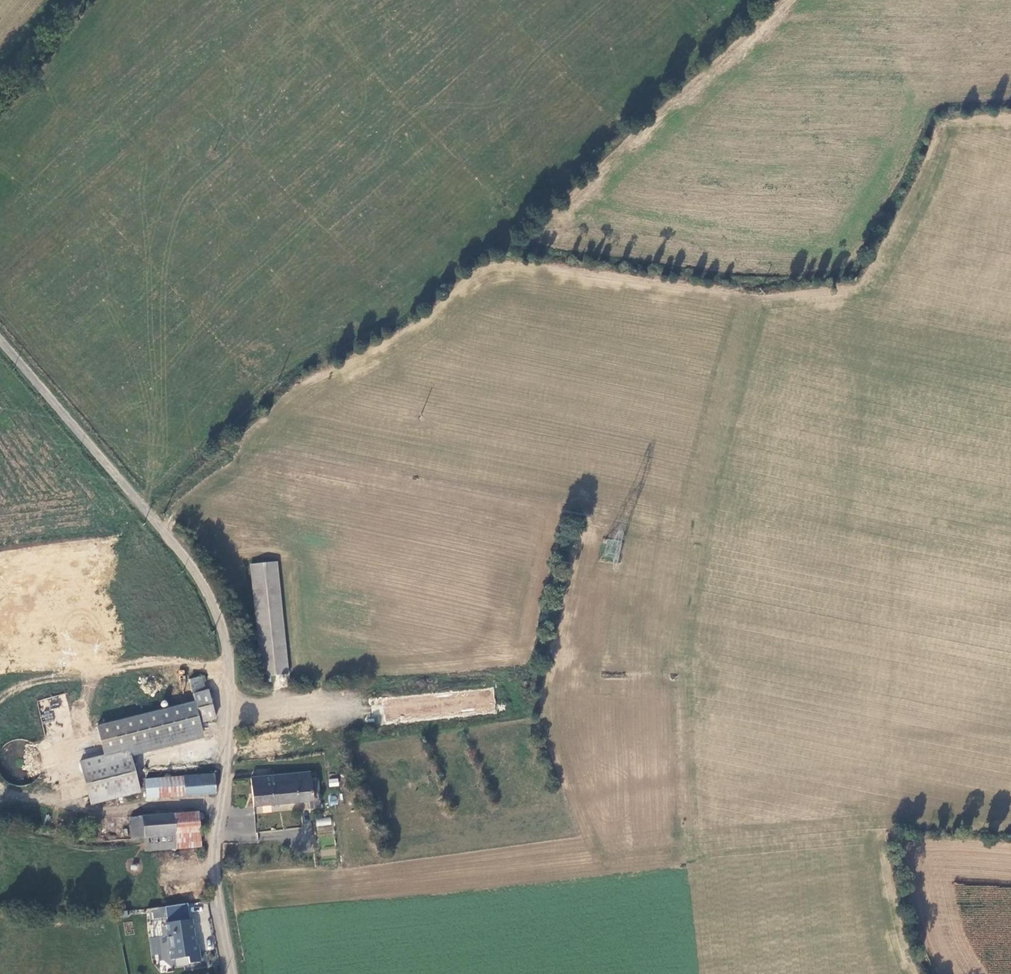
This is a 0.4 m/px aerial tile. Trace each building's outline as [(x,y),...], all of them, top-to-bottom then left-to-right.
[(292,672),(280,562),(253,564),(265,682),(274,681),(274,674),(292,672)] [(199,677),(171,685),(176,707),(195,702),(201,722),(217,719),(210,690),(206,690),(199,677)] [(497,688),(378,698),(379,707),(386,706),(388,723),(499,715),(497,688)] [(204,738),(201,722),(195,702),(176,707),(94,728),(105,759),(106,763),(130,756),(204,738)] [(136,780),(130,756),(106,763),(105,759),(81,765),(90,807),(140,796),(136,780)] [(318,791),(317,781),(312,781),(311,773),(251,778),(255,806),(310,801),(311,808),(321,807),(320,790),(318,791)] [(216,795),(215,774),(183,777),(185,797),(216,795)] [(185,797),(183,777),(157,779),(159,799),(185,797)] [(159,799),(157,779),(145,780),(147,799),(159,799)] [(133,853),(202,847),(200,812),(174,815),(176,836),(132,840),(132,842),(133,853)] [(176,836),(174,815),(131,818),(132,840),(176,836)] [(330,817),(314,820),(318,836),(333,832),(330,817)] [(225,843),(224,857),(238,858),(238,843),(225,843)] [(193,922),(165,926),(171,964),(187,961),(188,966),(203,964),(201,951),(198,952),(193,922)]
